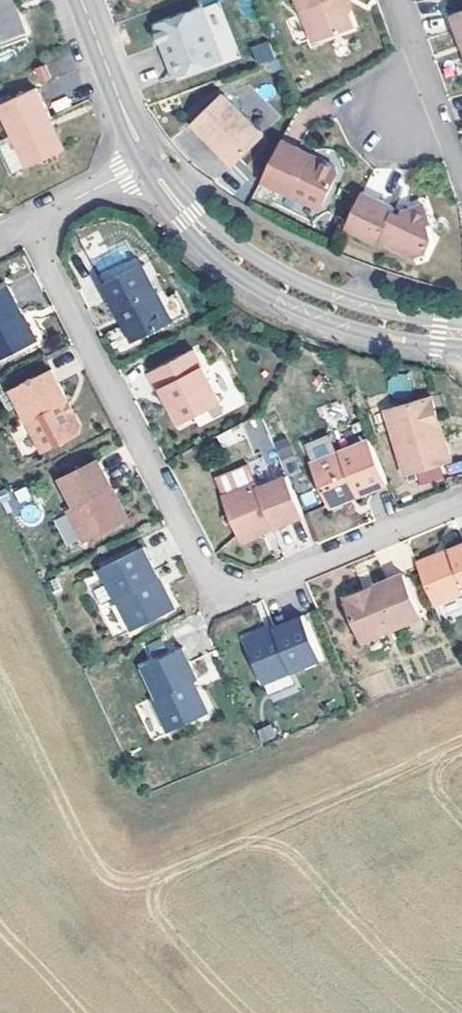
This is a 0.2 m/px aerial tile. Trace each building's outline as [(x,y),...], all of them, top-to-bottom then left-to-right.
[(28,35),(15,0),(0,0),(0,45),(28,35)] [(347,11),(343,0),(298,0),(314,45),(354,30),(347,11)] [(347,11),(353,9),(349,0),(343,0),(347,11)] [(222,60),(204,10),(160,26),(156,30),(164,51),(170,48),(180,76),(222,60)] [(255,62),(274,57),(269,40),(251,45),(255,62)] [(170,48),(164,51),(175,78),(180,76),(170,48)] [(53,80),(48,67),(38,71),(43,84),(53,80)] [(38,90),(0,108),(0,109),(30,170),(67,151),(38,90)] [(264,138),(225,96),(194,126),(233,167),(264,138)] [(282,142),(262,183),(320,213),(338,179),(338,170),(321,161),(315,163),(310,161),(312,157),(282,142)] [(363,194),(345,229),(379,245),(381,240),(388,243),(387,246),(413,258),(426,253),(433,240),(427,225),(430,224),(425,207),(405,213),(403,217),(394,214),(396,210),(363,194)] [(122,247),(93,259),(97,270),(126,259),(122,247)] [(175,320),(144,262),(103,283),(116,309),(121,307),(138,340),(175,320)] [(0,290),(0,361),(38,342),(29,325),(23,328),(18,316),(23,313),(9,286),(0,290)] [(121,307),(116,309),(132,342),(138,340),(121,307)] [(29,325),(23,313),(18,316),(23,328),(29,325)] [(225,406),(197,351),(153,372),(161,389),(165,388),(175,407),(184,425),(225,406)] [(68,401),(53,371),(11,393),(43,454),(80,435),(82,428),(76,416),(66,413),(62,404),(68,401)] [(165,388),(161,389),(172,408),(175,407),(165,388)] [(449,453),(423,392),(379,409),(404,471),(449,453)] [(259,415),(216,435),(222,448),(247,437),(254,454),(273,446),(259,415)] [(359,494),(388,482),(370,439),(312,464),(329,506),(346,499),(348,492),(357,489),(359,494)] [(98,461),(61,480),(75,506),(68,510),(86,544),(123,524),(107,492),(112,490),(98,461)] [(304,514),(288,476),(257,489),(255,483),(222,498),(237,533),(270,520),(273,527),(304,514)] [(348,492),(346,499),(359,494),(357,489),(348,492)] [(270,520),(237,533),(240,540),(273,527),(270,520)] [(434,605),(461,593),(461,545),(452,549),(454,555),(444,559),(439,554),(417,563),(434,605)] [(160,577),(144,547),(101,569),(131,632),(170,612),(174,605),(166,589),(158,589),(153,580),(160,577)] [(454,555),(452,549),(439,554),(444,559),(454,555)] [(346,599),(364,642),(422,617),(405,575),(377,587),(377,592),(368,596),(366,591),(346,599)] [(160,577),(153,580),(158,589),(166,589),(160,577)] [(377,587),(366,591),(368,596),(377,592),(377,587)] [(245,642),(263,685),(321,660),(302,617),(276,629),(278,635),(268,639),(262,635),(245,642)] [(278,635),(276,629),(262,635),(268,639),(278,635)] [(161,640),(151,646),(156,657),(167,651),(161,640)] [(156,696),(151,699),(167,732),(209,712),(194,682),(200,680),(184,648),(144,668),(156,696)]
